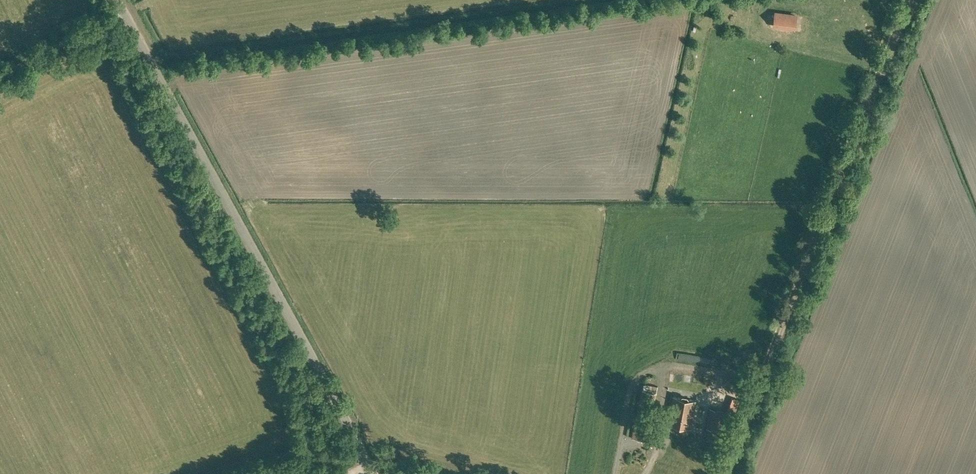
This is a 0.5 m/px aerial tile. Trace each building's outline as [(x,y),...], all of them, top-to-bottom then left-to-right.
[(795,29),(797,15),(774,11),(772,26),(795,29)] [(638,420),(637,422),(636,422),(632,438),(644,441),(647,424),(640,423),(641,420),(646,421),(648,412),(652,413),(656,393),(641,390),(638,410),(636,410),(634,419),(638,420)] [(689,428),(695,401),(673,396),(668,424),(689,428)] [(729,412),(710,409),(706,428),(725,432),(729,412)]
